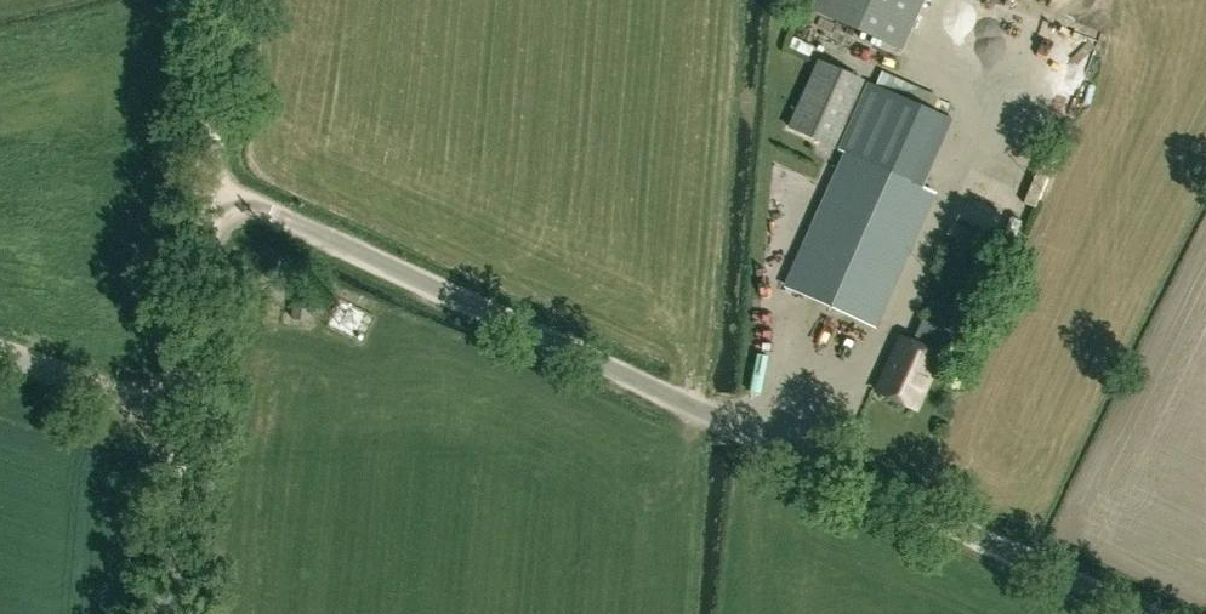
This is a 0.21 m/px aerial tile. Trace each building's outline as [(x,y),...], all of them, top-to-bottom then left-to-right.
[(923,0),(817,0),(813,9),(901,49),(923,0)] [(1078,64),(1086,49),(1069,41),(1062,56),(1078,64)] [(835,146),(865,80),(820,59),(790,126),(835,146)] [(1062,94),(1075,68),(1060,60),(1047,87),(1062,94)] [(847,153),(788,285),(876,325),(935,192),(922,186),(952,119),(870,82),(840,150),(847,153)] [(317,302),(301,300),(299,321),(315,323),(317,302)] [(969,312),(951,303),(944,320),(961,327),(969,312)] [(834,322),(823,330),(839,350),(849,342),(834,322)] [(904,338),(879,392),(917,409),(941,355),(904,338)]
